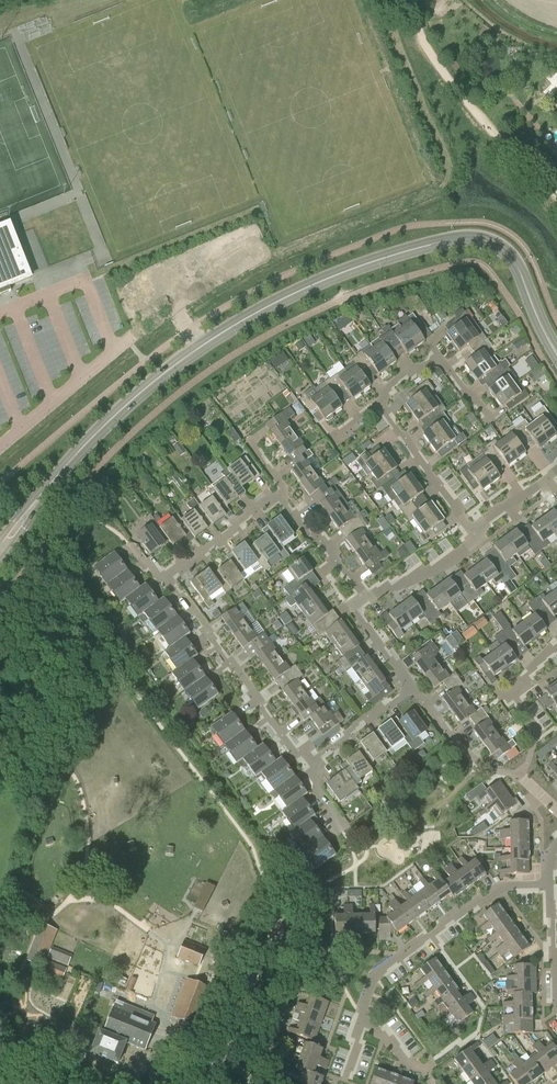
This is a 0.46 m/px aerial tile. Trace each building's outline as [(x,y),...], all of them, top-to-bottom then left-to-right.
[(556,87),(556,73),(554,70),(547,76),(556,87)] [(1,295),(8,292),(9,292),(11,291),(9,287),(30,279),(13,237),(0,243),(0,296),(1,295)] [(446,335),(453,344),(473,329),(472,328),(476,325),(466,311),(455,320),(459,325),(446,335)] [(398,324),(398,325),(416,349),(424,342),(415,329),(423,324),(414,313),(407,318),(406,316),(397,322),(398,324)] [(334,325),(338,332),(344,328),(340,321),(334,325)] [(381,331),(384,335),(392,346),(397,342),(405,353),(407,355),(416,349),(398,325),(391,329),(389,325),(381,331)] [(472,351),(487,340),(480,330),(475,333),(473,329),(453,344),(459,353),(472,343),(476,348),(472,351)] [(384,335),(370,346),(387,370),(396,363),(394,361),(387,350),(392,346),(384,335)] [(304,340),(309,347),(315,343),(309,336),(304,340)] [(514,342),(520,353),(530,347),(523,336),(514,342)] [(301,340),(294,345),(299,352),(306,347),(301,340)] [(464,365),(470,374),(490,360),(485,353),(489,350),(492,347),(487,340),(472,351),(476,356),(464,365)] [(356,357),(364,367),(369,363),(378,376),(387,370),(370,346),(358,354),(355,351),(353,352),(356,357)] [(288,360),(282,351),(269,360),(275,369),(288,360)] [(531,369),(539,366),(535,356),(527,359),(531,369)] [(353,364),(344,370),(362,394),(370,387),(361,374),(366,371),(364,367),(356,357),(351,361),(353,364)] [(497,376),(497,377),(508,369),(508,368),(504,370),(497,360),(492,363),(490,360),(470,374),(477,383),(489,374),(493,379),(497,376)] [(531,374),(537,382),(546,375),(540,367),(531,374)] [(441,368),(428,377),(436,388),(449,379),(441,368)] [(488,391),(495,400),(514,385),(512,382),(516,379),(508,369),(497,377),(501,382),(488,391)] [(330,379),(329,380),(338,391),(343,387),(353,400),(362,394),(344,370),(347,374),(343,377),(340,373),(336,376),(335,374),(330,378),(331,379),(330,380),(330,379)] [(314,387),(313,387),(334,414),(342,408),(333,395),(338,391),(329,380),(316,390),(314,387)] [(411,413),(412,414),(432,400),(428,395),(434,391),(427,381),(414,391),(418,396),(405,405),(406,406),(405,407),(404,409),(408,414),(410,414),(411,413)] [(514,385),(495,400),(501,409),(505,406),(509,411),(529,396),(519,382),(515,386),(514,385)] [(334,414),(313,387),(304,394),(306,398),(302,401),(310,412),(312,414),(314,414),(317,412),(324,421),(325,420),(326,422),(328,422),(333,419),(333,417),(332,416),(334,414)] [(431,413),(435,418),(446,411),(439,401),(435,404),(432,400),(412,414),(418,423),(431,413)] [(533,423),(548,443),(556,436),(554,433),(556,431),(556,426),(542,405),(533,412),(538,420),(533,423)] [(280,445),(295,433),(286,421),(294,415),(289,408),(274,419),(279,425),(270,432),(280,445)] [(422,436),(429,445),(455,427),(454,426),(453,427),(447,419),(450,416),(446,411),(435,418),(421,429),(425,434),(422,436)] [(525,421),(515,428),(522,437),(525,441),(530,437),(539,450),(548,443),(533,423),(529,427),(525,421)] [(507,438),(503,441),(517,460),(526,454),(517,441),(522,437),(524,441),(525,441),(522,437),(515,428),(513,426),(503,433),(507,438)] [(455,427),(429,445),(436,454),(449,444),(452,450),(466,439),(462,434),(461,435),(455,427)] [(226,432),(234,444),(240,440),(232,428),(226,432)] [(296,460),(308,451),(295,433),(280,445),(289,457),(292,455),(296,460)] [(486,448),(493,458),(498,454),(508,467),(517,460),(503,441),(498,444),(495,440),(485,447),(486,448)] [(173,446),(181,457),(186,453),(178,442),(173,446)] [(480,462),(476,465),(491,485),(500,478),(490,465),(496,461),(493,458),(486,448),(479,453),(481,456),(477,459),(480,462)] [(367,469),(370,474),(390,459),(389,458),(391,457),(391,455),(388,451),(386,451),(385,452),(384,450),(371,460),(367,454),(356,462),(364,472),(367,469)] [(300,484),(316,472),(308,461),(313,457),(308,451),(296,460),(299,465),(291,471),(290,472),(300,484)] [(245,457),(227,471),(241,489),(259,476),(245,457)] [(381,488),(388,483),(384,478),(397,468),(396,467),(398,466),(398,464),(395,460),(393,460),(392,461),(390,459),(370,474),(374,478),(370,481),(377,491),(381,488)] [(491,485),(476,465),(472,468),(469,465),(459,472),(468,483),(473,479),(482,492),(491,485)] [(213,489),(227,507),(245,494),(241,489),(227,471),(222,475),(223,477),(211,486),(213,489)] [(318,491),(321,496),(334,486),(331,481),(326,485),(316,472),(300,484),(309,497),(318,491)] [(381,488),(391,502),(416,484),(410,475),(397,484),(393,479),(388,483),(381,488)] [(396,505),(404,515),(414,507),(411,502),(423,493),(416,484),(391,502),(397,498),(400,503),(396,505)] [(316,507),(319,505),(328,517),(345,506),(347,504),(334,486),(321,496),(313,502),(316,507)] [(194,499),(193,499),(213,526),(231,513),(227,507),(213,489),(208,493),(212,498),(200,507),(194,499)] [(193,513),(181,521),(191,534),(195,539),(213,526),(193,499),(187,504),(193,513)] [(413,520),(418,526),(438,512),(431,503),(418,512),(414,507),(404,515),(409,523),(413,520)] [(347,524),(350,529),(363,520),(359,515),(358,516),(355,512),(351,514),(345,506),(328,517),(338,530),(347,524)] [(543,519),(554,535),(556,533),(556,515),(554,511),(543,519)] [(438,512),(418,526),(422,533),(419,536),(424,543),(435,535),(432,530),(444,521),(438,512)] [(157,514),(152,518),(157,525),(162,521),(157,514)] [(157,525),(152,518),(150,515),(144,519),(150,527),(138,537),(151,555),(169,542),(160,529),(157,525)] [(160,529),(169,542),(173,547),(191,534),(181,521),(178,515),(160,529)] [(383,517),(378,521),(388,533),(393,529),(383,517)] [(262,531),(266,536),(276,549),(293,536),(280,518),(262,531)] [(536,534),(531,538),(540,552),(550,544),(547,540),(554,535),(543,519),(531,528),(536,534)] [(346,540),(355,553),(371,541),(362,529),(367,526),(363,520),(350,529),(354,534),(346,540)] [(517,530),(505,539),(517,555),(521,552),(526,555),(531,552),(535,556),(540,552),(531,538),(525,542),(517,530)] [(266,536),(248,549),(265,572),(270,568),(267,563),(279,554),(276,549),(266,536)] [(503,558),(497,563),(511,582),(517,577),(510,568),(516,563),(513,558),(517,555),(505,539),(494,547),(503,558)] [(371,541),(355,553),(364,566),(373,560),(376,565),(389,556),(385,550),(380,554),(371,541)] [(226,557),(230,563),(239,576),(251,567),(254,573),(261,568),(265,572),(248,549),(244,544),(226,557)] [(93,568),(107,586),(127,571),(114,553),(93,568)] [(284,599),(285,600),(306,584),(302,579),(312,572),(303,559),(287,570),(294,580),(283,588),(289,596),(284,599)] [(487,560),(476,568),(487,584),(493,580),(495,584),(500,581),(505,586),(511,582),(497,563),(492,566),(487,560)] [(212,576),(222,589),(228,597),(233,594),(230,591),(243,581),(239,576),(230,563),(212,576)] [(469,583),(463,587),(473,601),(483,593),(481,589),(487,584),(476,568),(464,577),(469,583)] [(120,604),(125,600),(140,589),(127,571),(107,586),(120,604)] [(222,589),(212,576),(208,571),(190,584),(209,609),(214,605),(209,598),(222,589)] [(450,579),(438,588),(456,613),(473,601),(463,587),(458,591),(450,579)] [(296,604),(303,614),(318,602),(306,584),(285,600),(289,606),(290,606),(291,607),(292,607),(296,604)] [(138,618),(143,614),(158,603),(145,585),(140,589),(125,600),(138,618)] [(431,602),(426,606),(436,620),(442,616),(439,612),(450,604),(456,613),(438,588),(427,596),(431,602)] [(533,601),(543,615),(549,611),(554,617),(556,615),(556,598),(553,593),(546,598),(543,594),(533,601)] [(156,631),(156,632),(176,617),(163,599),(158,603),(143,614),(147,620),(145,621),(154,633),(156,631)] [(412,599),(400,607),(412,623),(418,618),(420,619),(422,620),(425,618),(430,624),(432,626),(436,623),(435,621),(436,620),(426,606),(420,610),(412,599)] [(535,615),(524,623),(535,639),(546,630),(538,619),(543,615),(533,601),(527,605),(535,615)] [(308,630),(311,634),(328,622),(324,618),(328,615),(318,602),(303,614),(312,626),(308,630)] [(230,632),(234,637),(249,626),(242,616),(248,612),(242,603),(229,613),(221,619),(225,625),(225,626),(224,628),(227,633),(230,632)] [(412,623),(400,607),(389,615),(394,621),(388,626),(398,639),(403,635),(400,631),(412,623)] [(287,611),(280,617),(288,625),(294,619),(287,611)] [(493,617),(503,631),(514,645),(519,641),(524,647),(535,639),(524,623),(513,631),(500,612),(493,617)] [(156,632),(169,650),(184,638),(189,635),(176,617),(156,632)] [(486,617),(475,623),(479,629),(489,623),(486,617)] [(325,633),(334,645),(350,634),(341,621),(332,628),(328,622),(311,634),(313,637),(317,633),(320,637),(325,633)] [(252,643),(256,648),(268,639),(264,634),(258,638),(249,626),(234,637),(243,649),(252,643)] [(489,647),(494,654),(494,653),(505,669),(516,660),(508,649),(514,645),(503,631),(494,638),(496,642),(489,647)] [(457,632),(450,637),(458,648),(465,643),(457,632)] [(342,666),(354,658),(350,653),(359,646),(350,634),(334,645),(343,657),(338,661),(339,662),(336,664),(340,668),(342,666)] [(164,653),(177,671),(192,660),(197,656),(184,638),(169,650),(164,653)] [(256,656),(265,668),(281,657),(268,639),(256,648),(259,653),(256,656)] [(416,663),(425,676),(441,665),(435,657),(438,651),(434,645),(414,659),(416,663)] [(494,653),(494,654),(483,662),(479,656),(473,660),(484,675),(490,671),(494,677),(505,669),(494,653)] [(283,675),(286,680),(299,671),(295,665),(290,669),(281,657),(265,668),(274,681),(283,675)] [(351,668),(360,681),(376,669),(367,657),(358,663),(354,658),(342,666),(346,672),(351,668)] [(172,675),(185,693),(205,678),(192,660),(177,671),(172,675)] [(442,683),(446,688),(459,679),(455,673),(449,677),(441,665),(425,676),(434,689),(442,683)] [(376,669),(360,681),(369,693),(364,696),(368,702),(380,693),(376,688),(385,682),(376,669)] [(282,691),(291,704),(307,692),(298,680),(303,676),(299,671),(286,680),(290,685),(282,691)] [(205,678),(185,693),(198,710),(218,696),(205,678)] [(442,699),(451,711),(466,700),(457,688),(463,684),(459,679),(446,688),(450,693),(442,699)] [(556,683),(545,691),(556,707),(556,684),(556,683)] [(309,710),(313,715),(325,706),(319,698),(314,702),(307,692),(291,704),(295,710),(293,712),(297,717),(299,715),(300,717),(309,710)] [(549,702),(545,695),(538,700),(543,706),(549,702)] [(469,718),(473,723),(485,714),(481,709),(476,713),(466,700),(451,711),(460,724),(469,718)] [(325,706),(313,715),(309,718),(319,730),(327,724),(331,729),(344,720),(338,712),(333,716),(325,706)] [(211,728),(224,746),(244,731),(231,713),(211,728)] [(412,713),(400,723),(394,727),(404,740),(408,745),(413,752),(424,744),(419,737),(426,732),(425,731),(429,728),(424,721),(421,717),(417,720),(412,713)] [(473,730),(482,743),(498,732),(485,714),(473,723),(476,728),(473,730)] [(390,721),(372,735),(386,753),(404,740),(394,727),(390,721)] [(237,764),(238,763),(257,749),(244,731),(224,746),(237,764)] [(498,732),(482,743),(492,756),(500,750),(503,755),(516,746),(512,740),(507,744),(498,732)] [(354,748),(358,753),(368,766),(386,753),(372,735),(354,748)] [(551,741),(548,744),(552,750),(556,747),(551,741)] [(548,744),(543,747),(547,753),(552,750),(548,744)] [(257,749),(238,763),(240,767),(245,768),(247,766),(255,778),(261,774),(278,761),(272,752),(269,754),(263,745),(257,749)] [(340,766),(344,771),(354,785),(372,771),(368,766),(358,753),(340,766)] [(261,774),(273,791),(294,776),(281,759),(278,761),(261,774)] [(552,763),(548,766),(556,778),(556,770),(552,763)] [(332,800),(336,798),(340,803),(358,790),(354,785),(344,771),(332,780),(326,784),(329,788),(326,791),(332,800)] [(273,791),(287,809),(302,798),(307,794),(294,776),(273,791)] [(485,798),(490,805),(507,792),(499,782),(476,798),(479,802),(485,798)] [(474,797),(470,792),(465,796),(468,801),(474,797)] [(490,805),(484,809),(487,813),(493,809),(494,811),(492,812),(497,819),(499,817),(508,811),(519,803),(515,798),(513,800),(507,792),(490,805)] [(294,831),(309,820),(315,816),(302,798),(287,809),(281,813),(294,831)] [(484,809),(478,813),(481,817),(487,813),(484,809)] [(289,835),(302,853),(322,838),(309,820),(294,831),(289,835)] [(500,830),(500,834),(529,834),(528,821),(510,821),(510,830),(500,830)] [(510,839),(510,848),(529,847),(529,834),(500,834),(500,839),(510,839)] [(322,838),(302,853),(315,870),(336,856),(322,838)] [(508,861),(528,861),(529,861),(529,847),(510,848),(511,856),(500,856),(500,861),(508,861)] [(450,879),(443,884),(450,894),(453,899),(464,891),(439,856),(435,859),(450,879)] [(439,856),(464,891),(475,883),(465,868),(464,868),(457,873),(451,865),(448,868),(439,856)] [(458,860),(464,868),(465,868),(475,883),(486,875),(475,860),(468,866),(462,857),(458,860)] [(528,861),(508,861),(508,870),(500,870),(501,878),(510,878),(510,874),(529,874),(528,861)] [(436,882),(429,887),(440,902),(450,894),(443,884),(434,871),(430,873),(436,882)] [(425,889),(418,895),(429,909),(440,902),(429,887),(423,878),(419,881),(425,889)] [(214,888),(206,883),(193,909),(201,913),(214,888)] [(401,895),(407,903),(408,903),(419,917),(429,909),(418,895),(411,900),(405,892),(401,895)] [(391,902),(408,925),(419,917),(408,903),(407,903),(401,908),(391,895),(390,894),(387,896),(391,902)] [(379,919),(379,929),(379,933),(392,933),(395,930),(397,933),(408,925),(391,902),(387,905),(393,913),(387,918),(379,918),(379,919)] [(349,934),(348,905),(343,905),(344,915),(335,915),(335,934),(349,934)] [(352,905),(348,905),(349,934),(362,933),(362,915),(352,915),(352,905)] [(370,915),(362,915),(362,933),(375,933),(375,929),(379,929),(379,919),(375,919),(375,905),(370,905),(370,915)] [(483,932),(491,926),(506,915),(498,905),(483,915),(488,922),(475,932),(478,935),(483,932)] [(487,946),(499,937),(514,926),(506,915),(491,926),(496,933),(484,942),(487,946)] [(58,930),(41,924),(26,961),(27,962),(42,967),(58,930)] [(496,950),(498,953),(521,937),(514,926),(499,937),(504,944),(496,950)] [(215,945),(226,950),(232,935),(220,931),(215,945)] [(521,937),(498,953),(501,957),(509,951),(515,958),(529,948),(521,937)] [(177,958),(199,967),(206,949),(184,940),(177,958)] [(72,955),(51,947),(47,958),(68,966),(72,955)] [(415,990),(428,981),(443,970),(435,959),(420,970),(425,977),(412,986),(415,990)] [(67,968),(46,960),(42,969),(63,977),(67,968)] [(507,981),(515,981),(536,981),(536,965),(515,965),(515,976),(507,976),(507,981)] [(428,998),(436,992),(436,991),(451,980),(443,970),(428,981),(433,988),(425,994),(428,998)] [(131,977),(126,991),(131,993),(137,980),(131,977)] [(172,1017),(195,1026),(210,989),(186,980),(172,1017)] [(436,1008),(440,1005),(457,993),(459,991),(451,980),(436,991),(436,992),(441,998),(432,1004),(436,1008)] [(513,994),(532,994),(536,994),(536,981),(515,981),(515,989),(508,990),(508,994),(513,994)] [(443,1006),(449,1014),(472,997),(470,993),(461,999),(457,993),(440,1005),(442,1007),(443,1006)] [(503,1007),(513,1007),(532,1006),(532,994),(513,994),(513,1003),(503,1003),(503,1007)] [(298,1003),(297,1006),(323,1015),(328,1002),(309,995),(305,1006),(298,1003)] [(472,997),(449,1014),(456,1023),(454,1024),(456,1026),(472,1014),(467,1006),(475,1000),(472,997)] [(408,1002),(412,1007),(418,1003),(414,998),(408,1002)] [(113,1008),(107,1023),(119,1028),(122,1020),(129,1022),(134,1008),(116,1000),(113,1008)] [(378,1007),(390,1012),(392,1005),(380,1001),(378,1007)] [(302,1013),(299,1021),(319,1028),(323,1015),(297,1006),(295,1011),(302,1013)] [(503,1016),(503,1020),(532,1020),(532,1006),(513,1007),(513,1016),(503,1016)] [(119,1028),(107,1023),(103,1033),(99,1032),(95,1041),(87,1038),(82,1051),(90,1054),(90,1053),(117,1064),(126,1043),(144,1050),(155,1025),(152,1023),(155,1016),(134,1008),(129,1022),(122,1020),(119,1028)] [(532,1020),(503,1020),(504,1025),(510,1024),(510,1034),(532,1033),(532,1020)] [(319,1028),(299,1021),(296,1030),(289,1028),(287,1032),(314,1042),(319,1028)] [(492,1044),(487,1038),(482,1042),(487,1048),(492,1044)] [(532,1040),(552,1067),(556,1063),(556,1051),(551,1042),(543,1048),(535,1038),(532,1040)] [(536,1053),(529,1058),(541,1075),(552,1067),(532,1040),(533,1040),(529,1043),(536,1053)] [(303,1045),(300,1055),(327,1065),(329,1061),(319,1058),(322,1049),(303,1042),(302,1045),(303,1045)] [(459,1070),(460,1072),(478,1059),(473,1052),(480,1047),(477,1043),(454,1060),(460,1068),(459,1070)] [(294,1068),(303,1071),(313,1074),(316,1066),(325,1070),(327,1065),(300,1055),(296,1065),(295,1065),(294,1068)] [(518,1057),(514,1060),(530,1083),(541,1075),(529,1058),(530,1060),(524,1065),(518,1057)] [(463,1072),(470,1081),(492,1064),(490,1061),(483,1066),(478,1059),(460,1072),(461,1073),(463,1072)] [(514,1060),(510,1063),(516,1071),(509,1076),(515,1083),(529,1083),(530,1083),(514,1060)] [(493,1080),(488,1073),(495,1068),(492,1064),(470,1081),(472,1083),(488,1083),(493,1080)] [(389,1074),(376,1069),(371,1083),(385,1083),(389,1074)] [(300,1083),(301,1083),(320,1083),(323,1078),(313,1074),(303,1071),(302,1073),(304,1074),(300,1083)] [(385,1083),(399,1083),(401,1078),(389,1074),(385,1083)]
